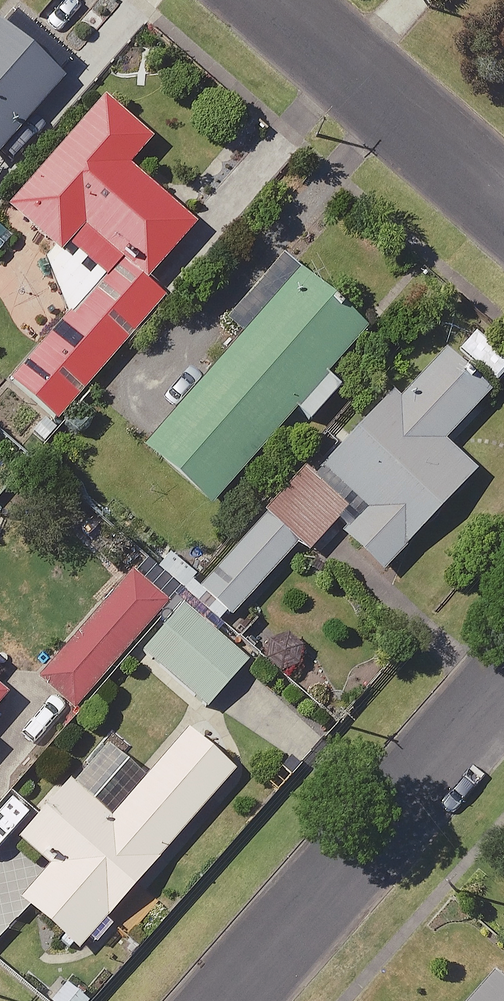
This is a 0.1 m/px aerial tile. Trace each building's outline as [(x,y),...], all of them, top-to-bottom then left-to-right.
[(60,76),(0,25),(0,145),(60,76)] [(99,93),(1,205),(55,253),(80,224),(117,256),(142,279),(192,221),(127,164),(150,137),(99,93)] [(164,298),(142,279),(117,256),(7,379),(54,421),(164,298)] [(363,327),(294,267),(138,445),(207,505),(363,327)] [(488,390),(441,347),(395,396),(388,390),(317,467),(361,507),(338,532),(379,570),(473,469),(441,440),(488,390)] [(261,513),(196,583),(229,614),(294,543),(261,513)] [(128,569),(35,677),(72,708),(165,600),(128,569)] [(245,658),(179,601),(138,649),(205,706),(245,658)] [(230,768),(183,727),(107,814),(65,777),(13,836),(46,864),(17,897),(74,947),(230,768)] [(496,969),(468,1000),(503,1000),(503,975),(496,969)]
